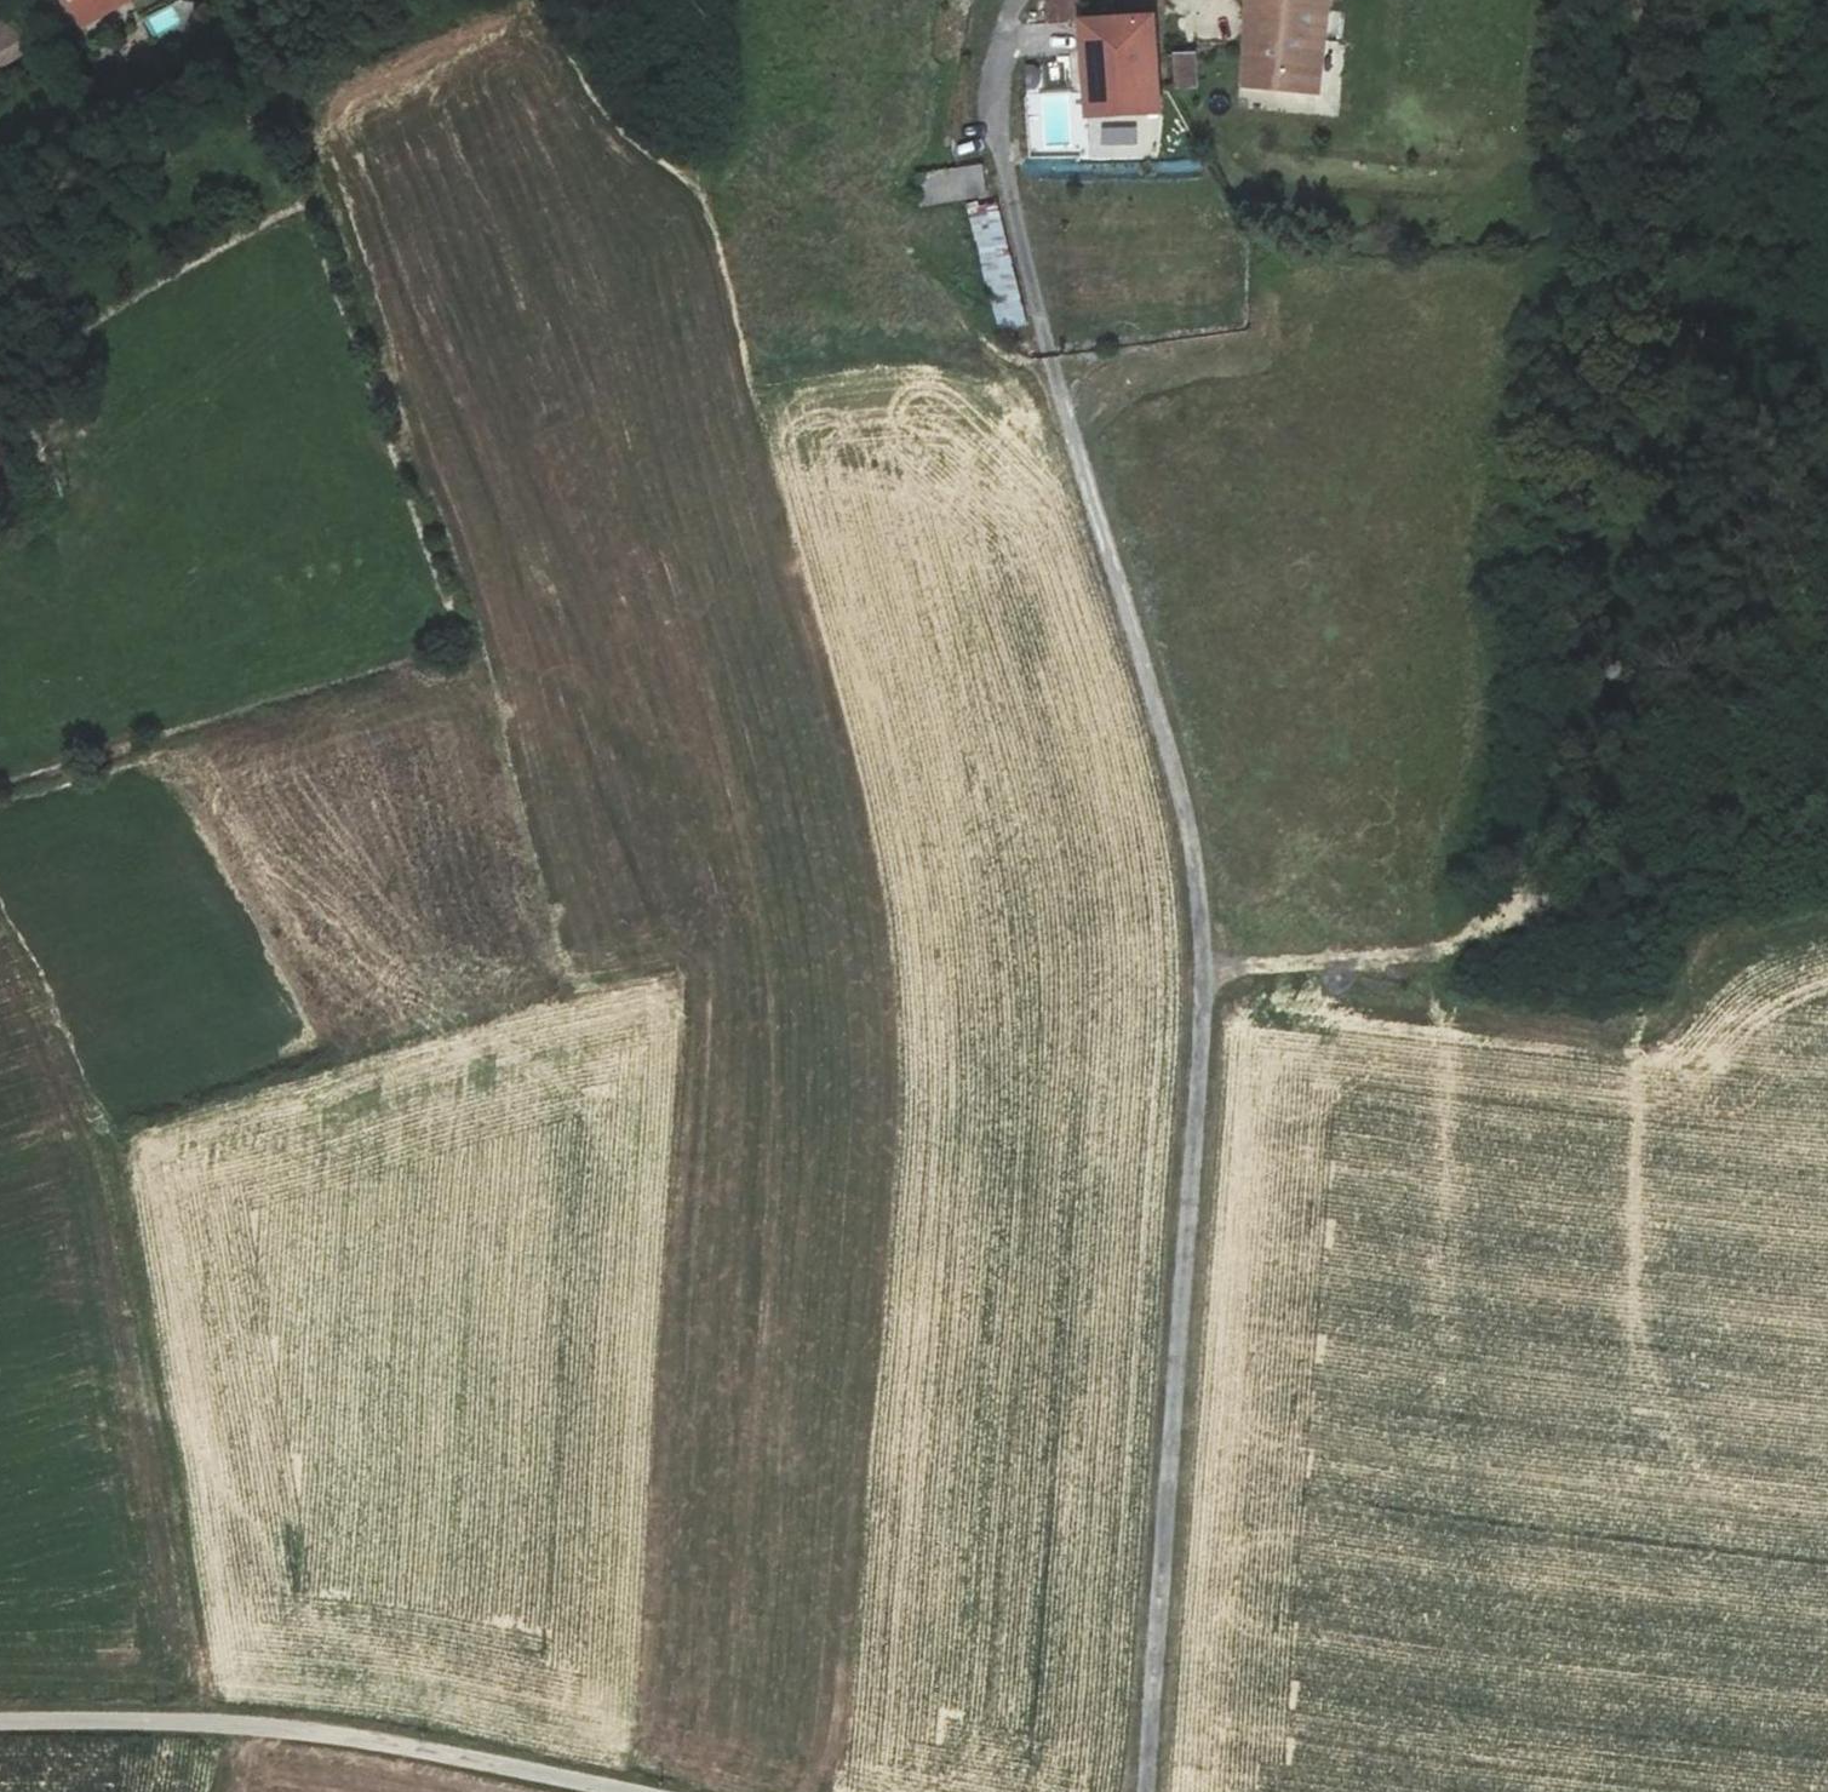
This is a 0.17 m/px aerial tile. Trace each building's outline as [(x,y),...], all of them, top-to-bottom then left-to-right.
[(82,28),(129,0),(66,0),(82,28)] [(1240,84),(1318,90),(1325,0),(1246,0),(1240,84)] [(27,54),(5,15),(0,18),(0,68),(27,54)] [(1150,16),(1081,20),(1086,116),(1156,112),(1150,16)] [(1194,52),(1175,53),(1176,91),(1195,91),(1194,52)] [(1137,125),(1106,126),(1106,143),(1137,143),(1137,125)] [(981,164),(922,173),(927,205),(986,196),(981,164)] [(969,205),(1000,332),(1027,325),(995,199),(969,205)]
